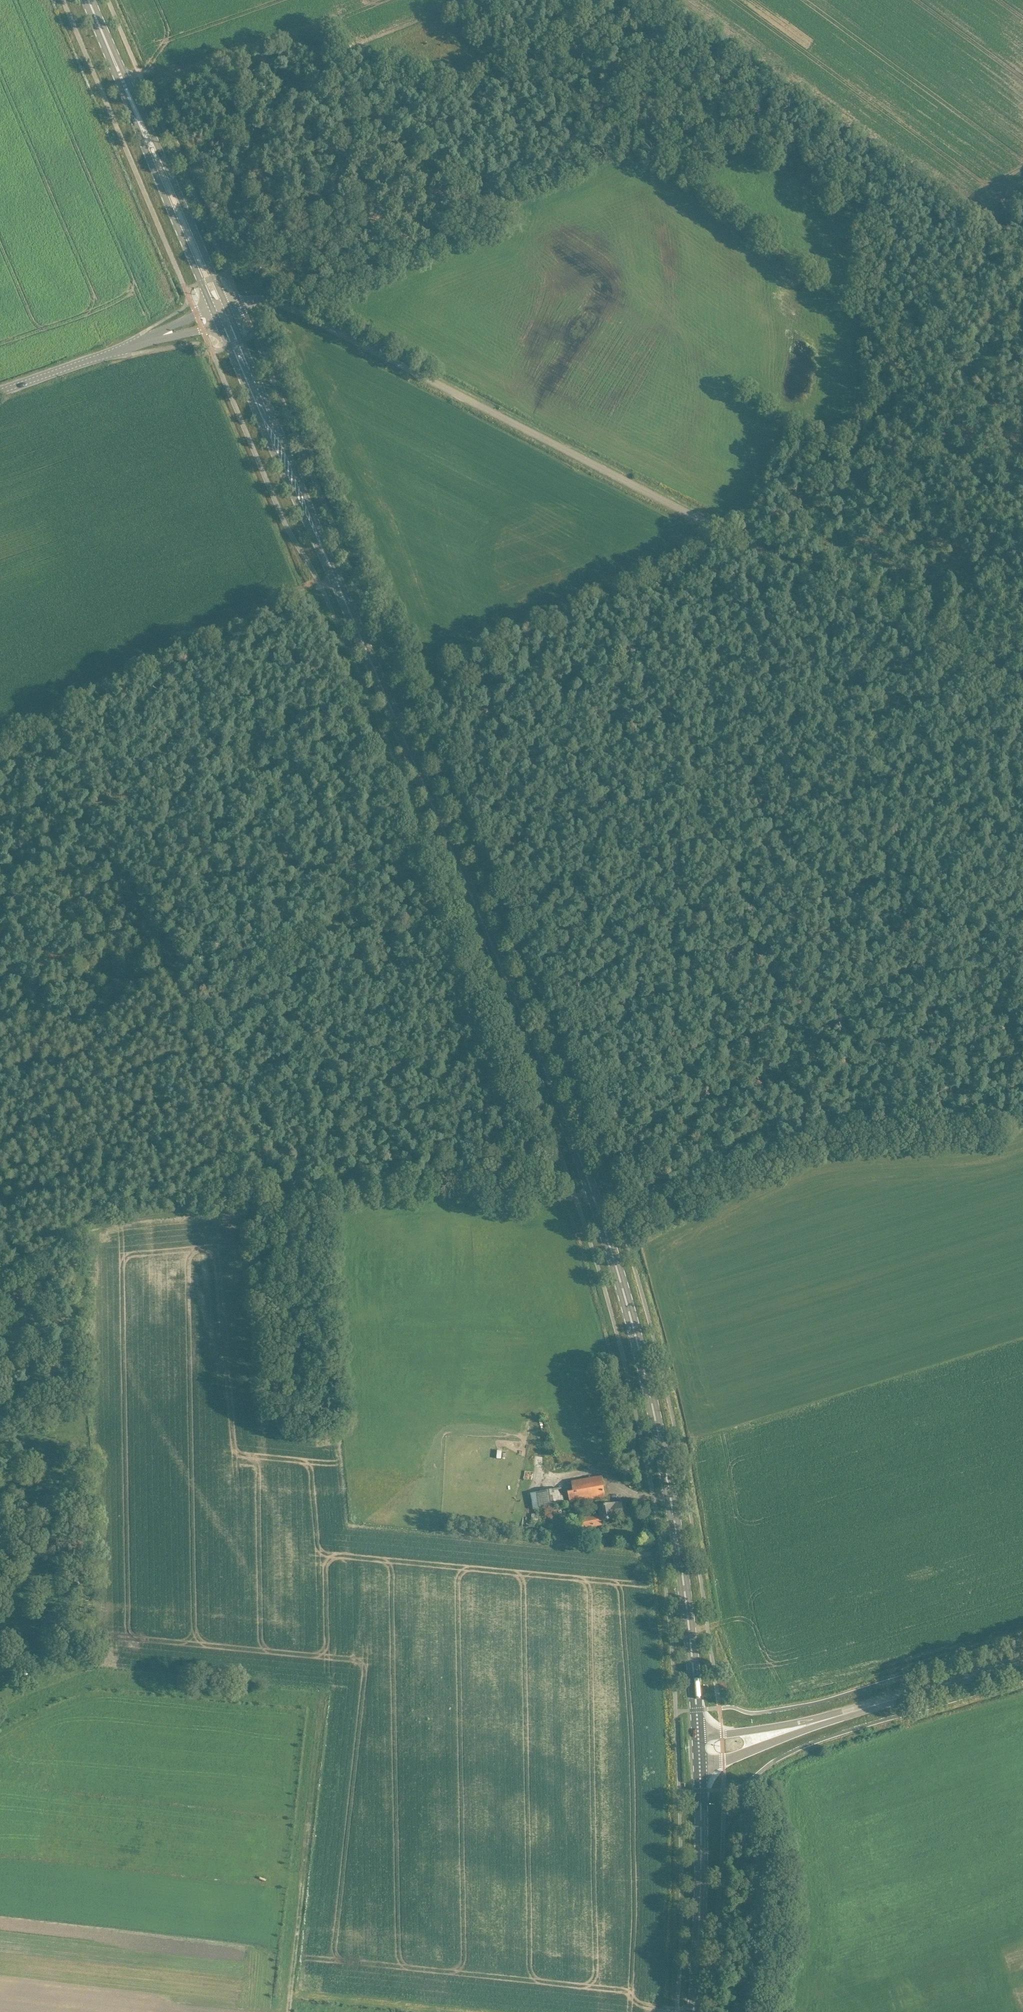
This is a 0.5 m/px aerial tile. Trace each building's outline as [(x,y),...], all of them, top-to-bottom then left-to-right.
[(756,138),(752,135),(747,141),(758,148),(761,144),(755,140),(756,138)] [(581,1528),(592,1526),(602,1524),(601,1520),(623,1517),(622,1507),(619,1508),(618,1503),(604,1505),(603,1497),(605,1497),(601,1477),(591,1478),(572,1482),(573,1491),(568,1492),(570,1503),(597,1498),(599,1506),(598,1506),(600,1515),(579,1519),(581,1528)] [(564,1504),(562,1488),(537,1492),(540,1508),(564,1504)]
